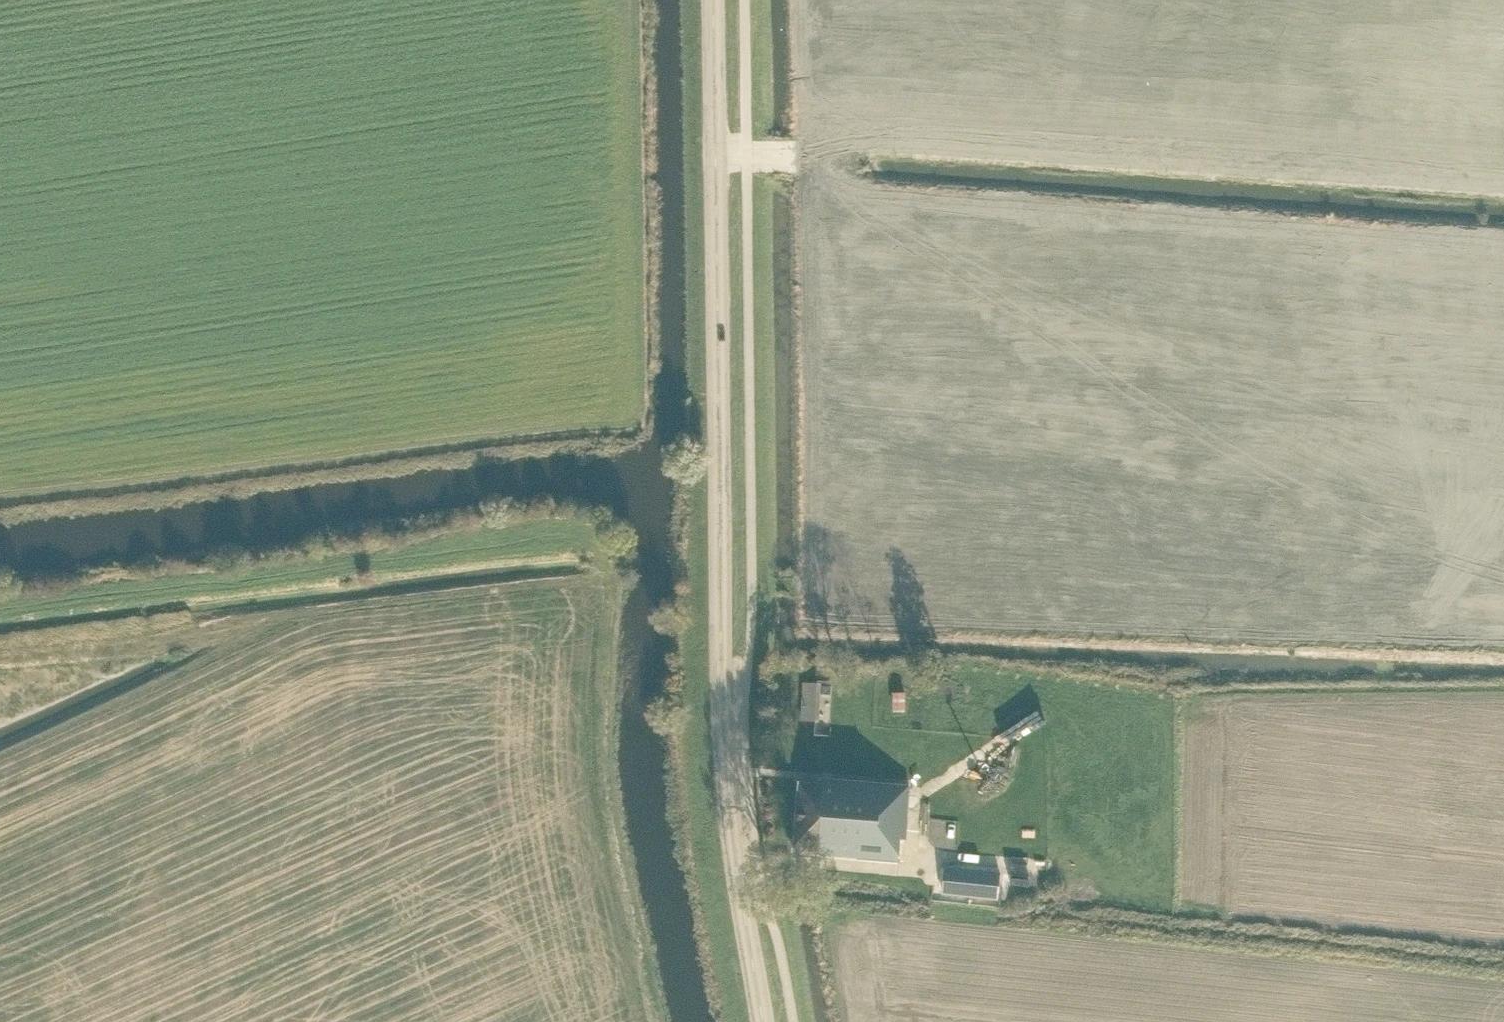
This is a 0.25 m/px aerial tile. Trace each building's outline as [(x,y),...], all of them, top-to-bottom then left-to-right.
[(819,724),(820,684),(806,683),(804,723),(819,724)] [(904,693),(892,693),(892,708),(904,708),(904,693)] [(799,782),(794,852),(897,861),(899,840),(904,841),(909,785),(821,779),(821,784),(799,782)] [(944,893),(997,898),(999,873),(946,868),(944,893)]
